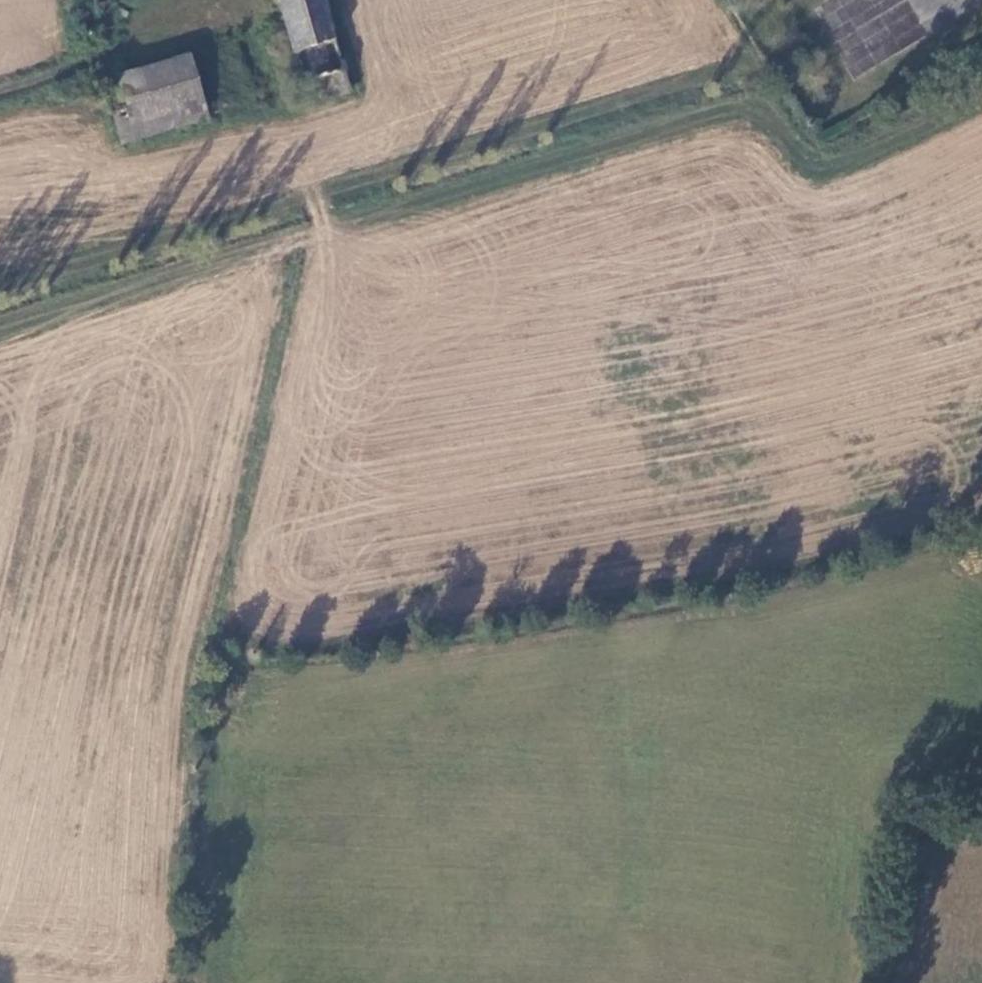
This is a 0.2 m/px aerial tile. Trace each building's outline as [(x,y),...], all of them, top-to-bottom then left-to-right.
[(304,86),(313,83),(319,103),(350,93),(321,0),(277,0),(304,86)] [(237,40),(116,76),(117,81),(135,141),(209,119),(257,105),(237,40)] [(117,81),(103,85),(121,145),(135,141),(117,81)]
